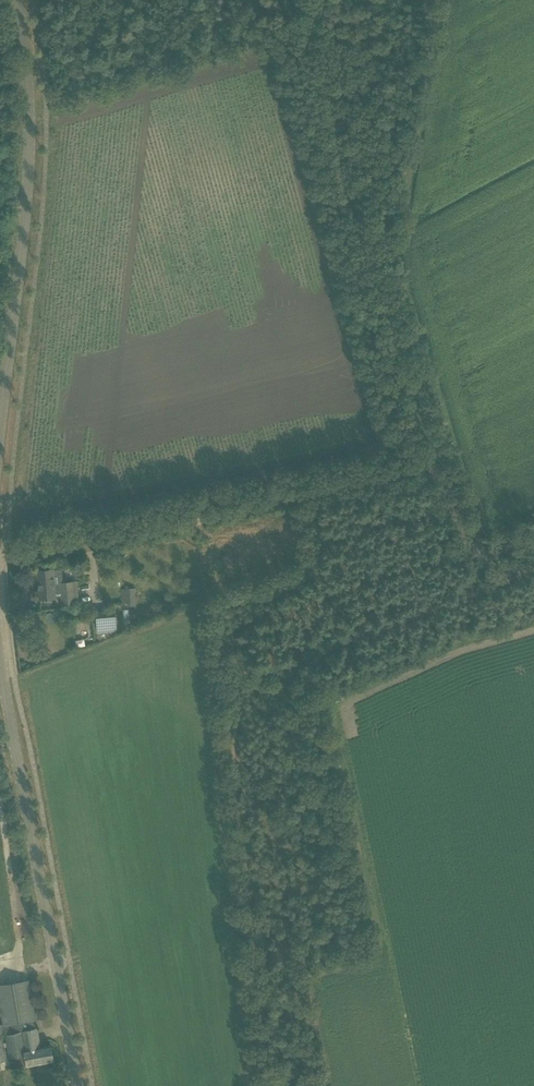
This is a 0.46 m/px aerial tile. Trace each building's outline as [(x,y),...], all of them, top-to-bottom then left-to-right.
[(54,583),(52,569),(37,571),(40,599),(55,598),(54,591),(61,591),(62,605),(74,604),(72,582),(54,583)] [(123,603),(136,603),(136,587),(123,587),(123,603)] [(115,610),(95,611),(95,632),(115,632),(115,610)] [(34,1020),(35,1020),(29,980),(0,985),(0,1004),(4,1024),(0,1025),(0,1028),(4,1028),(7,1042),(1,1043),(0,1037),(0,1062),(5,1061),(2,1047),(8,1046),(10,1058),(24,1055),(26,1066),(53,1061),(51,1045),(40,1047),(37,1028),(35,1028),(34,1020)]
